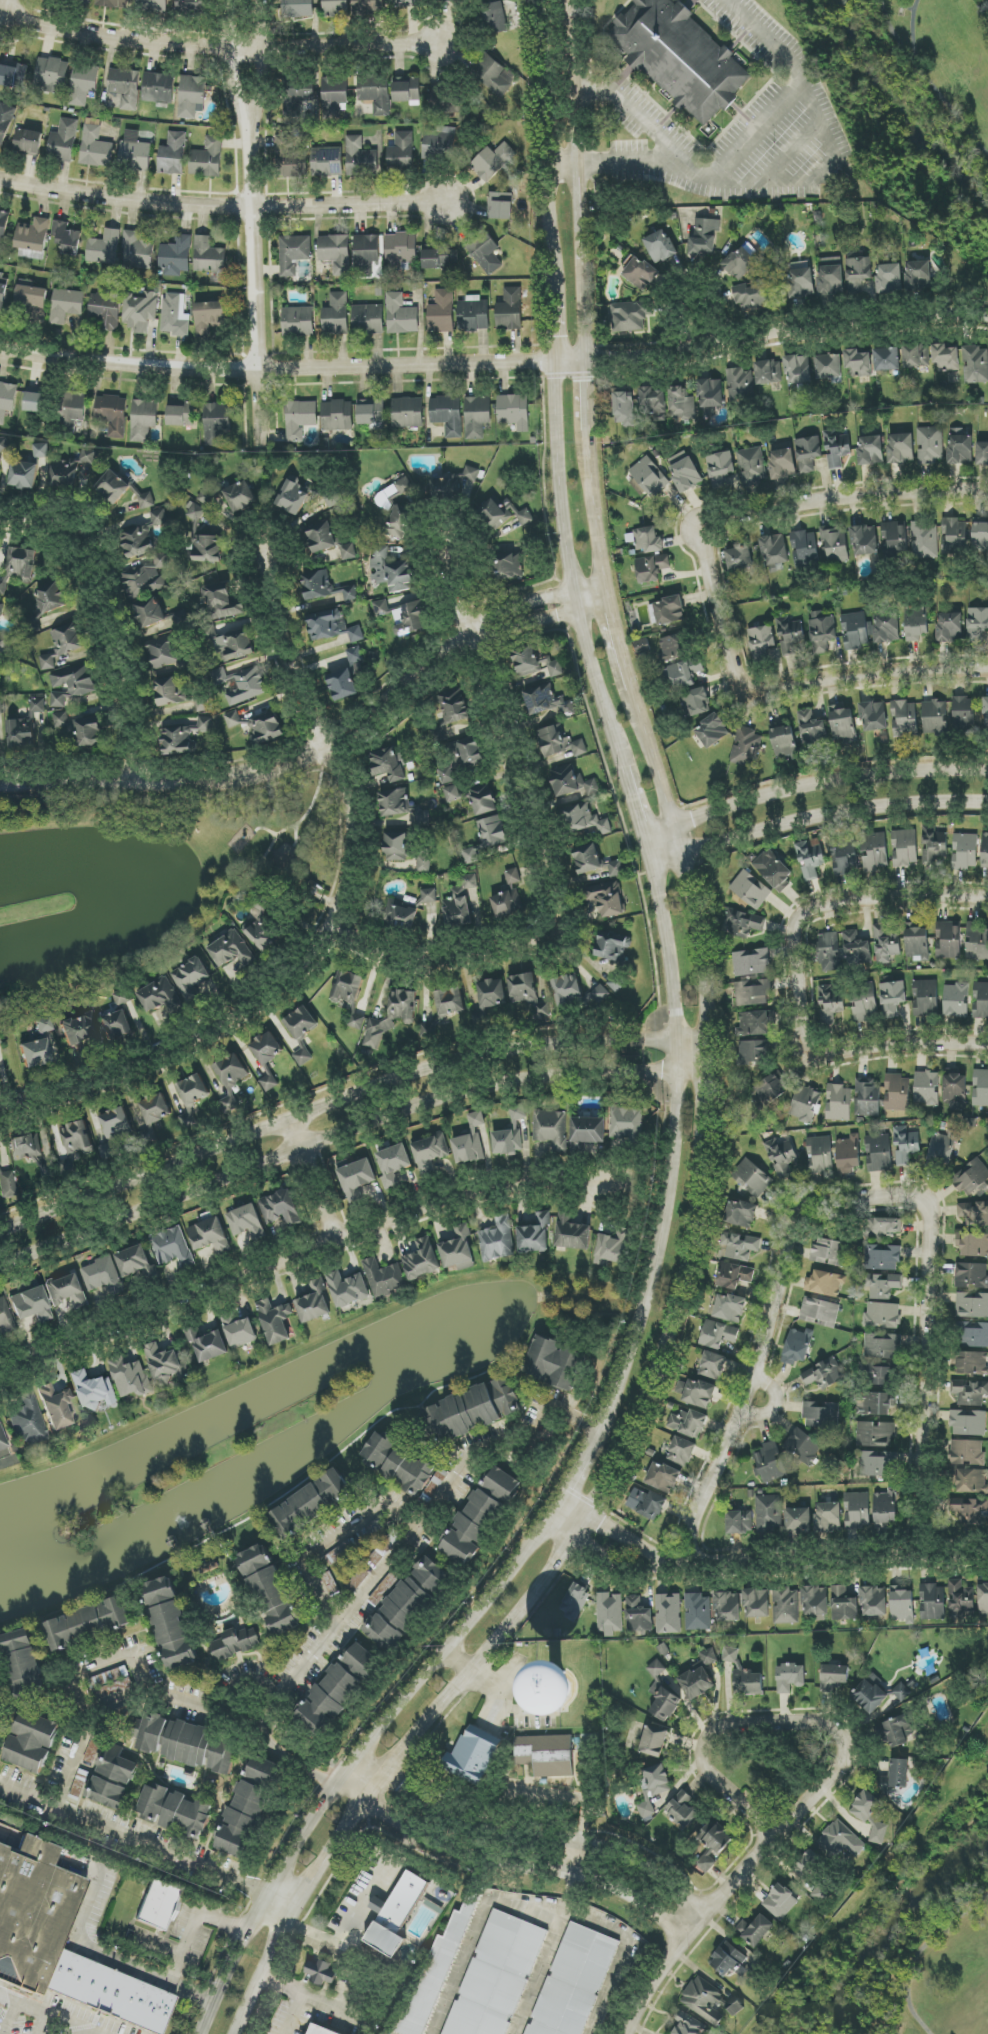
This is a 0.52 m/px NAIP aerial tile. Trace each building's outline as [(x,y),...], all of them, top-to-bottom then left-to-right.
[(127,10),(128,0),(97,0),(96,6),(127,10)] [(137,10),(168,11),(168,0),(137,0),(137,10)] [(177,13),(208,13),(208,0),(177,0),(177,13)] [(283,18),(314,17),(313,0),(282,0),(283,18)] [(349,0),(323,0),(324,17),(350,17),(349,0)] [(353,14),(384,15),(384,0),(353,0),(353,14)] [(732,58),(734,56),(690,19),(693,15),(675,0),(637,0),(616,25),(617,25),(608,35),(632,55),(627,60),(684,108),(706,127),(722,107),(725,110),(753,76),(732,58)] [(485,3),(487,33),(506,32),(505,2),(485,3)] [(518,74),(484,55),(472,78),(506,97),(518,74)] [(70,62),(40,56),(34,87),(64,94),(70,62)] [(97,94),(100,68),(75,64),(69,105),(86,108),(89,92),(97,94)] [(24,88),(27,68),(1,65),(0,73),(0,85),(24,88)] [(140,71),(110,69),(109,93),(139,94),(140,71)] [(173,103),(177,77),(149,72),(144,99),(173,103)] [(196,120),(197,112),(204,112),(208,78),(182,75),(177,118),(196,120)] [(389,116),(390,77),(359,77),(358,101),(374,101),(374,116),(389,116)] [(394,102),(410,102),(410,106),(420,106),(420,77),(394,78),(394,102)] [(349,104),(348,78),(323,78),(323,119),(338,119),(338,104),(349,104)] [(301,118),(302,102),(314,102),(314,83),(284,82),(284,117),(301,118)] [(430,86),(429,112),(458,113),(459,87),(430,86)] [(4,146),(16,108),(1,103),(0,105),(0,145),(4,146)] [(74,162),(78,120),(61,118),(60,134),(51,133),(48,159),(74,162)] [(114,143),(100,141),(102,120),(86,118),(80,164),(111,168),(114,143)] [(454,128),(424,127),(424,161),(454,161),(454,128)] [(14,153),(40,155),(43,132),(16,129),(14,153)] [(414,169),(413,131),(396,132),(396,147),(388,148),(389,169),(414,169)] [(159,174),(185,175),(186,132),(169,132),(168,147),(160,147),(159,174)] [(277,178),(307,178),(306,145),(293,146),(293,135),(276,135),(277,178)] [(190,176),(222,176),(223,136),(207,136),(207,151),(191,151),(190,176)] [(378,151),(363,151),(363,136),(347,136),(348,176),(378,175),(378,151)] [(120,168),(150,169),(151,143),(121,142),(120,168)] [(494,152),(489,147),(470,165),(487,184),(518,155),(506,142),(494,152)] [(344,176),(343,148),(312,149),(313,177),(344,176)] [(512,220),(513,194),(490,193),(489,219),(512,220)] [(0,210),(0,245),(4,246),(10,212),(0,210)] [(18,224),(15,248),(45,252),(50,219),(35,217),(34,226),(18,224)] [(689,256),(704,257),(704,253),(717,254),(718,220),(696,219),(695,238),(690,238),(689,256)] [(83,233),(68,229),(69,223),(56,220),(52,236),(58,238),(57,244),(65,246),(64,253),(78,256),(83,233)] [(88,239),(87,262),(118,264),(120,229),(105,229),(105,240),(88,239)] [(643,239),(656,265),(678,254),(666,229),(643,239)] [(155,234),(125,232),(123,267),(153,269),(155,234)] [(417,264),(417,233),(386,234),(387,264),(417,264)] [(192,235),(177,235),(176,245),(161,244),(160,268),(164,269),(164,276),(182,277),(182,272),(190,272),(192,235)] [(212,236),(196,235),(194,271),(226,272),(226,249),(211,248),(212,236)] [(354,277),(372,278),(373,262),(383,263),(383,236),(355,235),(354,277)] [(280,237),(281,278),(298,277),(297,261),(312,260),(311,236),(280,237)] [(350,236),(318,236),(319,262),(334,262),(334,276),(351,276),(350,236)] [(759,261),(754,257),(758,252),(745,241),(722,267),(740,283),(759,261)] [(424,269),(458,268),(458,250),(449,251),(449,246),(424,246),(424,269)] [(622,276),(646,292),(660,272),(633,254),(625,265),(628,267),(622,276)] [(844,294),(843,257),(818,259),(820,295),(844,294)] [(872,258),(847,259),(848,295),(864,295),(863,280),(873,279),(872,258)] [(921,291),(921,286),(932,286),(931,261),(906,262),(907,291),(921,291)] [(892,293),(891,288),(902,287),(901,264),(881,265),(881,275),(877,276),(878,294),(892,293)] [(790,270),(791,298),(814,297),(813,268),(790,270)] [(5,309),(9,277),(0,276),(0,308),(5,309)] [(15,311),(29,312),(29,319),(44,321),(47,289),(33,288),(34,281),(18,280),(15,311)] [(732,286),(736,305),(745,303),(746,313),(791,305),(788,289),(772,292),(769,280),(732,286)] [(497,303),(497,330),(523,329),(522,288),(504,288),(505,303),(497,303)] [(67,314),(82,316),(85,293),(56,289),(51,323),(65,325),(67,314)] [(429,305),(429,333),(455,332),(454,289),(436,290),(436,305),(429,305)] [(149,334),(149,320),(157,320),(158,292),(144,292),(144,296),(126,296),(125,324),(132,324),(132,333),(149,334)] [(323,309),(323,335),(349,334),(348,292),(330,292),(331,309),(323,309)] [(388,334),(419,333),(419,308),(404,308),(404,292),(387,293),(388,334)] [(122,296),(92,293),(89,318),(105,319),(104,331),(118,332),(122,296)] [(190,321),(180,321),(181,294),(163,294),(162,332),(173,332),(172,337),(189,337),(190,321)] [(458,301),(459,331),(490,330),(489,301),(481,301),(481,296),(466,296),(466,301),(458,301)] [(225,302),(195,303),(196,337),(211,337),(210,327),(226,327),(225,302)] [(612,303),(613,333),(644,331),(644,317),(653,317),(652,302),(612,303)] [(384,333),(384,305),(353,306),(353,333),(384,333)] [(314,307),(283,308),(284,337),(314,336),(314,307)] [(933,345),(933,363),(939,363),(939,372),(959,371),(959,348),(947,348),(947,344),(933,345)] [(904,368),(930,367),(929,345),(903,346),(904,368)] [(964,384),(987,383),(987,347),(963,348),(964,384)] [(900,349),(875,348),(875,370),(900,371),(900,349)] [(872,376),(871,353),(859,353),(859,350),(844,350),(845,369),(851,369),(851,377),(872,376)] [(812,383),(810,355),(785,357),(787,385),(812,383)] [(816,378),(842,377),(841,355),(815,356),(816,378)] [(782,361),(756,361),(756,384),(782,384),(782,361)] [(743,372),(743,369),(728,369),(729,402),(753,401),(753,372),(743,372)] [(723,379),(698,381),(700,410),(724,409),(723,379)] [(0,383),(0,425),(5,426),(7,411),(15,412),(18,384),(0,383)] [(665,391),(654,391),(654,387),(640,387),(642,413),(647,413),(648,422),(667,421),(665,391)] [(682,425),(682,420),(696,420),(695,397),(685,398),(684,387),(671,387),(672,426),(682,425)] [(44,413),(46,394),(27,392),(25,411),(44,413)] [(633,393),(614,393),(615,426),(634,425),(633,393)] [(87,398),(68,395),(64,419),(84,422),(87,398)] [(498,396),(499,425),(518,424),(518,433),(530,432),(528,395),(498,396)] [(127,398),(97,396),(95,420),(109,421),(108,438),(125,439),(127,398)] [(462,438),(462,397),(431,397),(431,424),(446,423),(446,439),(462,438)] [(484,439),(484,424),(492,424),(491,397),(465,397),(467,440),(484,439)] [(424,427),(423,398),(392,399),(393,428),(424,427)] [(149,443),(150,427),(158,428),(159,401),(133,400),(132,442),(149,443)] [(358,400),(359,425),(385,424),(385,400),(358,400)] [(353,401),(322,402),(322,431),(354,430),(353,401)] [(168,425),(195,426),(196,403),(169,402),(168,425)] [(318,426),(318,402),(287,402),(287,439),(303,438),(303,426),(318,426)] [(205,404),(206,447),(226,446),(225,431),(231,431),(230,404),(205,404)] [(944,463),(943,428),(917,428),(918,448),(919,464),(944,463)] [(973,436),(964,436),(964,429),(950,428),(949,464),(973,465),(973,436)] [(852,455),(849,435),(836,437),(835,430),(824,432),(827,453),(830,470),(843,468),(841,457),(852,455)] [(913,434),(894,434),(894,444),(888,444),(888,463),(914,462),(913,434)] [(795,440),(801,475),(816,472),(813,459),(823,458),(819,436),(795,440)] [(861,465),(883,465),(883,436),(860,437),(861,465)] [(2,452),(8,453),(9,439),(0,438),(0,472),(2,452)] [(987,465),(987,443),(978,443),(977,465),(987,465)] [(49,444),(33,444),(33,458),(49,458),(49,444)] [(737,452),(744,486),(768,481),(761,447),(737,452)] [(769,452),(774,480),(797,476),(793,448),(769,452)] [(51,487),(79,487),(80,479),(84,479),(84,465),(96,465),(96,452),(74,451),(73,463),(51,463),(51,487)] [(729,487),(727,474),(735,473),(733,453),(708,455),(711,489),(729,487)] [(652,500),(671,485),(649,456),(629,471),(652,500)] [(670,466),(681,493),(704,484),(693,457),(670,466)] [(10,487),(35,490),(38,464),(12,462),(10,487)] [(481,470),(468,466),(460,492),(473,496),(481,470)] [(132,485),(110,470),(95,489),(117,505),(132,485)] [(414,488),(407,477),(375,495),(390,522),(383,526),(388,535),(394,532),(398,538),(417,527),(410,515),(405,517),(395,499),(414,488)] [(431,480),(432,500),(461,499),(460,478),(431,480)] [(259,502),(246,479),(220,493),(233,516),(259,502)] [(310,495),(302,491),(304,487),(289,479),(276,504),(299,516),(310,495)] [(198,500),(209,507),(217,493),(206,486),(198,500)] [(138,496),(141,510),(155,507),(152,493),(138,496)] [(479,511),(497,531),(519,511),(513,505),(506,512),(493,498),(479,511)] [(207,511),(194,503),(180,524),(193,532),(207,511)] [(524,527),(535,521),(528,508),(517,515),(524,527)] [(153,526),(167,524),(165,510),(151,511),(153,526)] [(942,520),(942,552),(967,551),(966,519),(942,520)] [(314,554),(337,547),(330,521),(306,528),(314,554)] [(883,523),(883,554),(907,553),(906,522),(883,523)] [(912,539),(913,539),(913,559),(938,558),(938,522),(912,523),(912,539)] [(129,559),(156,550),(149,530),(154,528),(153,523),(120,534),(129,559)] [(973,523),(973,554),(987,554),(987,524),(973,523)] [(851,528),(854,556),(879,554),(876,525),(851,528)] [(822,527),(823,562),(848,562),(847,527),(822,527)] [(626,534),(628,543),(635,541),(637,551),(646,550),(646,554),(665,551),(663,538),(658,538),(657,529),(626,534)] [(816,531),(791,533),(795,568),(819,565),(816,531)] [(783,564),(789,562),(785,534),(762,538),(768,574),(784,571),(783,564)] [(222,536),(193,536),(193,561),(221,562),(222,536)] [(357,558),(354,543),(340,546),(343,561),(357,558)] [(728,571),(753,568),(750,544),(735,545),(735,550),(726,551),(728,571)] [(388,546),(372,547),(373,583),(389,583),(390,592),(413,591),(412,563),(388,563),(388,546)] [(37,551),(10,547),(6,581),(0,580),(0,595),(6,596),(9,575),(34,578),(37,551)] [(522,552),(495,555),(498,582),(525,579),(522,552)] [(172,568),(168,553),(153,557),(155,564),(123,572),(129,598),(168,588),(164,570),(172,568)] [(671,569),(670,555),(636,559),(639,584),(661,582),(660,570),(671,569)] [(307,601),(344,593),(343,588),(332,590),(328,569),(302,575),(307,601)] [(44,614),(68,605),(59,581),(35,590),(44,614)] [(211,621),(246,614),(244,600),(233,602),(229,582),(204,587),(211,621)] [(359,600),(356,585),(343,587),(345,602),(359,600)] [(659,626),(687,619),(681,596),(653,602),(659,626)] [(134,607),(143,630),(167,620),(158,597),(134,607)] [(905,608),(906,642),(921,642),(921,634),(929,634),(928,607),(905,608)] [(968,609),(969,643),(983,643),(983,631),(987,630),(987,608),(968,609)] [(173,614),(178,627),(190,623),(185,609),(173,614)] [(350,634),(352,643),(364,640),(361,626),(347,629),(343,609),(307,616),(312,642),(350,634)] [(814,655),(830,653),(828,641),(838,640),(835,616),(823,618),(822,611),(809,613),(814,655)] [(870,646),(866,612),(841,615),(846,650),(870,646)] [(876,643),(900,642),(899,612),(875,613),(876,643)] [(962,613),(943,614),(943,623),(937,623),(938,642),(963,642),(962,613)] [(778,618),(783,656),(799,654),(797,641),(805,640),(803,621),(790,623),(789,616),(778,618)] [(41,630),(35,618),(26,622),(32,635),(41,630)] [(50,631),(57,652),(39,658),(43,672),(57,668),(54,658),(85,649),(77,623),(50,631)] [(780,659),(773,625),(749,630),(755,661),(772,657),(773,661),(780,659)] [(255,654),(249,629),(215,638),(221,663),(255,654)] [(185,659),(180,645),(187,643),(183,631),(145,643),(154,669),(185,659)] [(666,661),(692,655),(687,632),(661,639),(666,661)] [(651,651),(648,638),(634,642),(638,655),(651,651)] [(520,678),(542,670),(533,643),(510,651),(520,678)] [(354,675),(365,672),(359,647),(348,650),(354,675)] [(696,686),(693,675),(706,672),(702,658),(666,667),(673,692),(696,686)] [(551,677),(564,676),(561,660),(548,662),(551,677)] [(268,694),(259,666),(228,676),(225,667),(212,671),(218,687),(234,681),(237,690),(225,694),(229,707),(268,694)] [(94,695),(93,668),(51,670),(52,690),(50,690),(51,708),(66,707),(66,696),(94,695)] [(333,701),(358,696),(352,670),(328,675),(333,701)] [(189,702),(184,675),(155,681),(160,708),(189,702)] [(524,692),(531,716),(560,708),(563,718),(577,715),(573,700),(565,702),(564,696),(555,698),(551,684),(524,692)] [(709,699),(706,687),(687,692),(693,717),(709,713),(706,700),(709,699)] [(445,724),(469,721),(465,691),(440,695),(445,724)] [(953,698),(954,730),(975,729),(974,697),(953,698)] [(45,712),(45,699),(31,699),(31,713),(45,712)] [(918,736),(916,701),(892,702),(893,737),(918,736)] [(947,735),(946,701),(922,701),(923,735),(947,735)] [(862,732),(887,730),(886,703),(861,704),(862,732)] [(854,706),(831,707),(833,743),(856,742),(854,706)] [(801,745),(827,743),(826,720),(814,721),(814,709),(800,710),(801,745)] [(225,714),(229,729),(241,725),(237,711),(225,714)] [(285,735),(276,711),(249,721),(258,745),(285,735)] [(55,731),(78,729),(79,747),(104,744),(101,718),(69,721),(68,712),(54,713),(55,731)] [(694,730),(708,750),(732,733),(718,713),(694,730)] [(163,755),(194,754),(193,732),(212,732),(212,717),(198,718),(198,723),(162,724),(163,755)] [(35,718),(8,718),(9,748),(35,747),(35,718)] [(770,729),(777,760),(799,756),(792,724),(770,729)] [(588,754),(584,737),(563,743),(558,725),(538,731),(545,758),(573,751),(575,757),(588,754)] [(731,764),(756,769),(763,733),(739,728),(736,744),(735,743),(731,764)] [(442,785),(456,781),(453,770),(484,761),(478,737),(457,742),(459,752),(446,755),(449,766),(438,769),(442,785)] [(404,781),(398,747),(370,753),(375,776),(390,773),(391,783),(404,781)] [(581,791),(573,764),(549,771),(557,798),(581,791)] [(587,796),(600,793),(597,779),(584,782),(587,796)] [(497,811),(490,784),(470,789),(476,816),(497,811)] [(449,803),(461,799),(457,785),(444,789),(449,803)] [(382,817),(410,815),(411,825),(427,824),(426,812),(421,813),(420,806),(410,807),(408,789),(380,791),(382,817)] [(613,832),(608,818),(597,822),(590,801),(566,809),(573,832),(595,826),(598,837),(613,832)] [(466,865),(479,862),(477,851),(508,844),(502,816),(478,821),(483,846),(463,850),(466,865)] [(936,863),(936,857),(947,857),(946,832),(936,832),(936,826),(922,826),(923,863),(936,863)] [(917,866),(916,830),(892,831),(893,866),(917,866)] [(408,833),(386,833),(385,861),(407,861),(408,833)] [(888,868),(885,833),(860,835),(862,855),(863,855),(864,870),(888,868)] [(977,870),(978,835),(953,834),(953,852),(953,869),(977,870)] [(809,848),(808,841),(796,844),(804,882),(819,879),(816,867),(826,865),(822,845),(809,848)] [(858,870),(855,842),(831,844),(834,877),(851,875),(850,871),(858,870)] [(580,875),(603,869),(595,843),(573,850),(580,875)] [(753,864),(780,894),(791,884),(787,879),(793,873),(769,849),(753,864)] [(417,872),(430,873),(431,855),(418,854),(417,872)] [(611,877),(624,875),(622,860),(609,863),(611,877)] [(522,882),(517,868),(505,872),(509,886),(522,882)] [(729,890),(759,911),(773,890),(743,870),(729,890)] [(472,924),(467,890),(479,888),(476,874),(461,876),(463,886),(452,888),(453,898),(443,900),(447,928),(472,924)] [(625,914),(618,881),(585,887),(588,903),(598,901),(602,919),(625,914)] [(420,890),(420,904),(437,903),(436,889),(420,890)] [(496,917),(523,912),(519,890),(492,896),(496,917)] [(262,953),(281,937),(261,912),(272,904),(266,896),(249,910),(255,917),(242,928),(262,953)] [(381,923),(414,930),(419,907),(386,901),(381,923)] [(722,930),(749,938),(752,929),(762,932),(766,918),(727,908),(722,930)] [(987,960),(987,930),(978,930),(978,922),(967,922),(967,960),(987,960)] [(961,959),(961,924),(937,923),(936,958),(961,959)] [(874,924),(876,964),(891,963),(890,956),(901,955),(900,933),(890,934),(889,924),(874,924)] [(929,960),(929,925),(905,925),(906,960),(929,960)] [(256,959),(235,929),(207,949),(222,969),(238,958),(244,967),(256,959)] [(870,941),(859,942),(858,930),(843,931),(846,966),(872,964),(870,941)] [(822,972),(841,971),(839,932),(819,933),(822,972)] [(624,960),(625,949),(631,949),(632,936),(598,935),(597,959),(624,960)] [(735,977),(770,973),(768,949),(732,953),(735,977)] [(188,1004),(201,997),(195,987),(212,978),(200,957),(171,973),(188,1004)] [(331,1001),(339,1003),(340,999),(353,1003),(347,1026),(362,1030),(366,1017),(354,1014),(364,976),(339,970),(331,1001)] [(559,1005),(583,998),(577,973),(552,980),(559,1005)] [(510,975),(511,1003),(537,1002),(536,975),(510,975)] [(138,990),(147,1013),(168,1005),(171,1014),(183,1010),(169,977),(138,990)] [(506,999),(505,980),(479,981),(480,1009),(500,1008),(499,1000),(506,999)] [(737,1006),(767,1005),(767,994),(773,994),(772,980),(736,981),(737,1006)] [(937,980),(913,981),(915,1016),(939,1015),(937,980)] [(881,983),(882,1018),(898,1017),(898,1004),(907,1003),(906,982),(881,983)] [(987,1017),(987,983),(974,983),(973,1017),(987,1017)] [(611,995),(601,984),(588,995),(598,1006),(611,995)] [(856,1022),(880,1018),(874,984),(850,988),(856,1022)] [(944,1017),(969,1018),(970,985),(945,984),(944,1017)] [(845,1013),(845,993),(834,992),(834,986),(821,986),(820,1024),(834,1024),(834,1013),(845,1013)] [(436,991),(439,1016),(465,1012),(462,987),(436,991)] [(365,1048),(381,1049),(382,1030),(394,1031),(395,1019),(404,1020),(404,1024),(414,1025),(417,992),(391,990),(388,1020),(368,1018),(365,1048)] [(550,1018),(550,1003),(538,1003),(537,1017),(550,1018)] [(297,1041),(319,1025),(305,1005),(283,1021),(297,1041)] [(101,1017),(107,1041),(132,1035),(127,1011),(101,1017)] [(771,1035),(770,1021),(775,1021),(775,1012),(737,1013),(737,1036),(771,1035)] [(60,1021),(66,1044),(99,1037),(93,1013),(60,1021)] [(39,1034),(54,1030),(51,1017),(36,1020),(39,1034)] [(421,1024),(421,1038),(435,1038),(434,1023),(421,1024)] [(262,1066),(284,1053),(272,1031),(250,1044),(262,1066)] [(26,1068),(53,1060),(51,1051),(53,1051),(47,1033),(34,1037),(35,1040),(19,1045),(26,1068)] [(297,1041),(303,1049),(293,1055),(301,1067),(315,1058),(302,1039),(297,1041)] [(769,1041),(738,1042),(739,1066),(769,1065),(769,1041)] [(213,1068),(229,1090),(250,1074),(234,1052),(213,1068)] [(987,1107),(987,1070),(974,1069),(973,1106),(987,1107)] [(939,1105),(940,1072),(915,1072),(915,1104),(939,1105)] [(187,1106),(211,1094),(200,1073),(176,1086),(187,1106)] [(267,1093),(280,1085),(272,1073),(259,1081),(267,1093)] [(787,1093),(777,1074),(753,1088),(763,1106),(787,1093)] [(910,1076),(886,1075),(885,1110),(909,1111),(910,1076)] [(967,1075),(944,1075),(943,1108),(967,1108),(967,1075)] [(880,1116),(881,1080),(856,1079),(855,1116),(880,1116)] [(852,1086),(827,1085),(826,1120),(851,1120),(852,1086)] [(789,1117),(814,1124),(823,1093),(798,1086),(789,1117)] [(138,1100),(148,1135),(154,1134),(151,1121),(170,1117),(164,1093),(138,1100)] [(225,1115),(239,1107),(233,1095),(218,1102),(225,1115)] [(512,1123),(527,1120),(524,1105),(509,1108),(512,1123)] [(134,1135),(125,1107),(100,1115),(109,1144),(99,1147),(103,1162),(119,1157),(114,1142),(134,1135)] [(643,1109),(612,1108),(611,1137),(642,1138),(643,1109)] [(193,1111),(179,1117),(185,1129),(199,1123),(193,1111)] [(457,1165),(484,1159),(478,1126),(485,1125),(482,1111),(468,1114),(472,1135),(452,1139),(457,1165)] [(567,1112),(534,1111),(533,1141),(553,1142),(553,1151),(566,1152),(567,1112)] [(606,1118),(572,1118),(572,1150),(586,1151),(586,1143),(606,1143),(606,1118)] [(68,1156),(81,1153),(81,1154),(94,1152),(87,1121),(61,1126),(68,1156)] [(921,1153),(919,1132),(908,1133),(907,1126),(894,1127),(898,1167),(911,1165),(910,1154),(921,1153)] [(495,1156),(517,1153),(517,1150),(523,1149),(520,1129),(492,1133),(495,1156)] [(957,1131),(950,1129),(948,1136),(934,1133),(926,1165),(949,1170),(957,1131)] [(12,1137),(14,1160),(41,1157),(39,1134),(12,1137)] [(450,1156),(444,1134),(412,1143),(421,1176),(435,1173),(432,1161),(450,1156)] [(837,1140),(838,1172),(861,1171),(859,1134),(850,1134),(851,1140),(837,1140)] [(866,1136),(868,1172),(892,1171),(891,1135),(866,1136)] [(808,1157),(811,1157),(812,1173),(833,1172),(832,1137),(807,1138),(808,1157)] [(780,1145),(777,1138),(764,1144),(780,1180),(793,1174),(788,1163),(799,1158),(790,1140),(780,1145)] [(377,1153),(385,1177),(381,1178),(386,1190),(399,1185),(395,1173),(413,1167),(405,1144),(377,1153)] [(364,1199),(361,1187),(378,1182),(370,1158),(349,1165),(348,1160),(337,1164),(350,1204),(364,1199)] [(774,1180),(747,1158),(731,1177),(759,1199),(774,1180)] [(987,1181),(987,1170),(979,1158),(951,1179),(965,1198),(987,1181)] [(59,1174),(54,1162),(40,1168),(45,1180),(59,1174)] [(0,1172),(0,1187),(2,1198),(17,1195),(12,1170),(0,1172)] [(304,1222),(289,1188),(258,1202),(268,1225),(286,1217),(291,1227),(304,1222)] [(753,1230),(758,1206),(730,1199),(724,1223),(753,1230)] [(967,1228),(987,1226),(987,1202),(975,1203),(957,1204),(958,1218),(967,1217),(967,1228)] [(233,1237),(250,1232),(253,1242),(265,1238),(256,1204),(226,1213),(233,1237)] [(592,1226),(569,1223),(571,1213),(560,1211),(555,1246),(589,1251),(592,1226)] [(515,1257),(509,1212),(495,1213),(497,1228),(479,1231),(483,1262),(515,1257)] [(550,1252),(549,1212),(535,1212),(536,1226),(518,1227),(519,1253),(550,1252)] [(187,1228),(196,1252),(214,1245),(218,1255),(231,1250),(219,1217),(187,1228)] [(901,1236),(901,1219),(866,1218),(866,1235),(901,1236)] [(446,1269),(459,1266),(460,1271),(476,1267),(468,1238),(471,1237),(467,1221),(454,1225),(458,1239),(439,1245),(446,1269)] [(161,1266),(179,1259),(182,1268),(195,1262),(179,1225),(149,1237),(161,1266)] [(599,1234),(593,1264),(605,1266),(607,1261),(624,1264),(631,1230),(617,1227),(615,1237),(599,1234)] [(723,1233),(721,1245),(728,1246),(726,1258),(750,1262),(751,1251),(760,1252),(762,1239),(723,1233)] [(957,1234),(956,1247),(962,1247),(962,1257),(987,1257),(987,1235),(957,1234)] [(442,1270),(429,1236),(416,1241),(420,1251),(402,1258),(411,1282),(442,1270)] [(812,1263),(846,1266),(849,1242),(814,1239),(812,1263)] [(115,1255),(124,1278),(142,1272),(146,1281),(160,1276),(155,1265),(152,1266),(143,1244),(115,1255)] [(900,1271),(901,1246),(868,1245),(867,1269),(900,1271)] [(80,1267),(88,1292),(109,1285),(112,1295),(124,1291),(112,1256),(80,1267)] [(400,1263),(380,1270),(376,1257),(363,1261),(375,1298),(407,1288),(400,1263)] [(756,1269),(723,1262),(718,1287),(738,1291),(740,1281),(753,1284),(756,1269)] [(956,1263),(956,1288),(987,1289),(987,1264),(956,1263)] [(846,1285),(848,1277),(815,1269),(813,1279),(807,1278),(804,1290),(838,1299),(841,1284),(846,1285)] [(363,1274),(343,1280),(341,1271),(328,1275),(337,1308),(370,1299),(363,1274)] [(53,1306),(72,1299),(75,1310),(89,1305),(77,1272),(45,1284),(53,1306)] [(870,1299),(891,1300),(891,1288),(902,1288),(902,1276),(871,1275),(870,1299)] [(333,1314),(320,1277),(309,1281),(314,1294),(295,1301),(303,1324),(333,1314)] [(53,1319),(41,1285),(9,1297),(18,1320),(37,1313),(41,1324),(53,1319)] [(713,1317),(741,1325),(748,1300),(720,1293),(713,1317)] [(987,1318),(987,1294),(957,1293),(956,1317),(987,1318)] [(840,1304),(805,1297),(800,1320),(817,1324),(817,1325),(835,1329),(840,1304)] [(256,1303),(271,1347),(291,1340),(284,1318),(294,1314),(290,1303),(274,1309),(270,1298),(256,1303)] [(1,1328),(1,1332),(15,1328),(6,1299),(0,1301),(0,1328),(1,1328)] [(900,1328),(900,1304),(866,1303),(865,1327),(900,1328)] [(250,1317),(241,1321),(237,1312),(221,1318),(234,1350),(259,1340),(250,1317)] [(740,1329),(707,1319),(700,1345),(721,1351),(724,1340),(736,1344),(740,1329)] [(987,1347),(987,1323),(962,1322),(961,1346),(987,1347)] [(221,1331),(201,1338),(197,1326),(187,1329),(199,1364),(229,1354),(221,1331)] [(807,1362),(814,1331),(807,1329),(806,1333),(790,1329),(783,1362),(795,1365),(797,1360),(807,1362)] [(522,1371),(569,1392),(587,1355),(564,1344),(563,1345),(539,1334),(522,1371)] [(902,1335),(865,1334),(865,1362),(870,1362),(869,1385),(895,1386),(896,1351),(901,1352),(902,1335)] [(157,1386),(179,1379),(179,1381),(188,1378),(180,1349),(161,1354),(158,1342),(145,1346),(157,1386)] [(727,1357),(706,1350),(699,1375),(720,1381),(727,1357)] [(958,1352),(957,1374),(987,1375),(987,1367),(987,1353),(958,1352)] [(141,1361),(126,1366),(122,1356),(108,1361),(123,1401),(152,1390),(141,1361)] [(815,1366),(816,1367),(801,1374),(807,1386),(819,1381),(823,1390),(846,1379),(836,1356),(815,1366)] [(85,1411),(108,1403),(109,1407),(119,1404),(108,1375),(90,1382),(86,1369),(72,1374),(85,1411)] [(520,1412),(516,1403),(520,1401),(509,1375),(491,1383),(506,1417),(520,1412)] [(679,1381),(676,1392),(684,1395),(682,1402),(709,1410),(717,1387),(690,1378),(689,1384),(679,1381)] [(969,1382),(969,1381),(951,1381),(951,1393),(958,1394),(958,1406),(983,1406),(983,1395),(987,1395),(987,1383),(969,1382)] [(501,1421),(490,1382),(473,1387),(474,1392),(440,1401),(441,1405),(424,1409),(434,1443),(456,1437),(456,1438),(476,1433),(475,1428),(501,1421)] [(72,1425),(65,1403),(76,1400),(72,1388),(54,1394),(51,1383),(37,1388),(52,1432),(72,1425)] [(48,1439),(33,1388),(19,1392),(24,1406),(8,1410),(20,1448),(48,1439)] [(860,1415),(890,1415),(890,1407),(893,1407),(892,1393),(860,1393),(860,1415)] [(839,1429),(839,1403),(805,1402),(804,1428),(839,1429)] [(672,1414),(667,1427),(698,1440),(708,1418),(684,1408),(680,1417),(672,1414)] [(951,1435),(986,1436),(986,1412),(952,1410),(951,1435)] [(877,1423),(877,1422),(858,1422),(857,1446),(891,1447),(891,1435),(895,1435),(895,1423),(877,1423)] [(0,1423),(0,1451),(9,1448),(0,1423)] [(811,1467),(824,1445),(796,1428),(783,1450),(811,1467)] [(420,1496),(437,1467),(423,1458),(399,1444),(400,1442),(389,1435),(388,1437),(377,1431),(360,1460),(420,1496)] [(698,1445),(676,1436),(666,1458),(688,1467),(698,1445)] [(984,1441),(953,1440),(952,1464),(984,1465),(984,1441)] [(783,1459),(781,1459),(776,1442),(752,1449),(759,1476),(761,1475),(764,1483),(788,1476),(783,1459)] [(897,1452),(861,1451),(860,1476),(896,1477),(897,1452)] [(645,1483),(672,1495),(682,1472),(655,1460),(645,1483)] [(523,1484),(496,1465),(482,1485),(510,1503),(523,1484)] [(269,1513),(285,1538),(354,1493),(339,1469),(269,1513)] [(986,1469),(953,1470),(954,1493),(987,1493),(986,1469)] [(439,1550),(469,1567),(481,1546),(480,1545),(489,1530),(486,1529),(502,1502),(477,1488),(454,1528),(452,1527),(439,1550)] [(888,1493),(874,1494),(874,1525),(897,1524),(896,1488),(888,1489),(888,1493)] [(643,1489),(633,1511),(658,1522),(668,1500),(643,1489)] [(869,1523),(869,1493),(845,1494),(846,1530),(863,1530),(863,1524),(869,1523)] [(756,1532),(782,1532),(781,1496),(756,1496),(756,1532)] [(967,1500),(966,1498),(950,1499),(950,1514),(969,1513),(970,1523),(987,1523),(987,1500),(967,1500)] [(841,1503),(816,1504),(817,1532),(842,1531),(841,1503)] [(811,1508),(785,1509),(786,1534),(804,1533),(804,1525),(811,1524),(811,1508)] [(728,1534),(753,1533),(752,1511),(727,1512),(728,1534)] [(375,1558),(383,1562),(399,1533),(392,1529),(375,1558)] [(328,1554),(333,1563),(355,1549),(350,1540),(328,1554)] [(302,1627),(269,1543),(241,1554),(274,1638),(302,1627)] [(412,1573),(438,1596),(453,1579),(428,1555),(412,1573)] [(350,1583),(357,1589),(370,1574),(363,1568),(350,1583)] [(340,1595),(333,1572),(322,1575),(330,1598),(340,1595)] [(162,1646),(166,1646),(172,1670),(199,1663),(186,1617),(185,1617),(174,1576),(145,1584),(162,1646)] [(407,1631),(434,1596),(407,1576),(381,1611),(407,1631)] [(950,1618),(975,1617),(974,1588),(962,1588),(962,1579),(949,1580),(950,1618)] [(576,1621),(592,1592),(575,1583),(559,1612),(576,1621)] [(979,1618),(987,1618),(987,1584),(978,1585),(979,1618)] [(831,1586),(833,1621),(858,1619),(857,1598),(847,1598),(846,1585),(831,1586)] [(944,1585),(920,1585),(921,1620),(945,1619),(944,1585)] [(816,1621),(828,1621),(827,1586),(803,1587),(804,1616),(816,1615),(816,1621)] [(913,1587),(890,1588),(892,1622),(914,1622),(913,1587)] [(799,1624),(798,1588),(773,1588),(774,1624),(799,1624)] [(862,1588),(862,1616),(887,1616),(886,1588),(862,1588)] [(745,1590),(745,1618),(770,1617),(769,1589),(745,1590)] [(623,1632),(622,1595),(610,1596),(610,1593),(598,1593),(599,1636),(615,1636),(615,1632),(623,1632)] [(716,1622),(741,1621),(740,1593),(715,1593),(716,1622)] [(656,1595),(657,1634),(682,1633),(680,1594),(656,1595)] [(653,1631),(652,1608),(641,1608),(641,1595),(627,1596),(628,1632),(653,1631)] [(686,1631),(711,1630),(710,1595),(685,1595),(686,1631)] [(46,1621),(54,1650),(134,1627),(125,1598),(46,1621)] [(389,1653),(405,1636),(378,1613),(363,1630),(389,1653)] [(216,1662),(262,1646),(255,1624),(224,1635),(225,1638),(210,1643),(216,1662)] [(4,1635),(18,1701),(47,1695),(33,1628),(4,1635)] [(342,1659),(368,1681),(383,1663),(357,1641),(342,1659)] [(740,1665),(741,1649),(724,1648),(723,1664),(740,1665)] [(650,1712),(668,1723),(683,1699),(657,1682),(667,1667),(655,1660),(647,1672),(658,1679),(650,1692),(659,1698),(650,1712)] [(364,1683),(339,1662),(294,1714),(320,1737),(334,1720),(336,1721),(346,1709),(344,1707),(364,1683)] [(778,1694),(791,1694),(791,1686),(806,1686),(805,1665),(777,1665),(778,1694)] [(89,1679),(97,1702),(134,1688),(125,1666),(89,1679)] [(679,1679),(691,1702),(716,1688),(704,1666),(679,1679)] [(822,1691),(840,1692),(841,1683),(849,1683),(849,1666),(823,1666),(822,1691)] [(763,1674),(753,1674),(753,1670),(734,1671),(735,1695),(763,1695),(763,1674)] [(889,1697),(868,1678),(851,1696),(872,1716),(889,1697)] [(892,1694),(904,1702),(912,1691),(900,1682),(892,1694)] [(43,1774),(61,1723),(22,1710),(14,1735),(12,1734),(3,1761),(43,1774)] [(240,1737),(170,1722),(171,1718),(146,1713),(138,1750),(161,1755),(160,1758),(207,1768),(207,1771),(231,1776),(240,1737)] [(907,1736),(914,1734),(909,1715),(885,1722),(891,1748),(909,1744),(907,1736)] [(441,1769),(484,1787),(503,1739),(468,1725),(456,1755),(448,1752),(441,1769)] [(661,1759),(670,1731),(648,1725),(639,1752),(661,1759)] [(535,1777),(574,1776),(572,1735),(513,1737),(514,1765),(534,1764),(535,1777)] [(139,1763),(121,1758),(124,1748),(114,1745),(111,1753),(103,1750),(96,1774),(133,1785),(139,1763)] [(245,1775),(274,1788),(283,1767),(254,1754),(245,1775)] [(908,1788),(909,1759),(890,1759),(890,1777),(878,1777),(877,1791),(889,1792),(889,1787),(908,1788)] [(642,1819),(656,1816),(651,1797),(673,1791),(665,1764),(644,1770),(649,1788),(643,1790),(646,1802),(638,1805),(642,1819)] [(123,1809),(129,1787),(93,1777),(86,1800),(123,1809)] [(214,1848),(246,1860),(270,1791),(238,1779),(214,1848)] [(210,1804),(185,1800),(186,1794),(170,1792),(170,1788),(145,1783),(139,1819),(159,1823),(158,1829),(205,1837),(210,1804)] [(665,1811),(686,1830),(700,1813),(688,1804),(693,1798),(683,1789),(665,1811)] [(888,1825),(879,1823),(885,1814),(881,1812),(883,1802),(869,1792),(864,1791),(856,1802),(856,1805),(850,1813),(865,1823),(873,1825),(869,1842),(884,1845),(888,1825)] [(817,1841),(836,1860),(847,1848),(857,1858),(868,1846),(838,1819),(817,1841)] [(717,1862),(713,1859),(733,1838),(718,1824),(710,1832),(707,1829),(699,1838),(710,1848),(693,1867),(703,1877),(717,1862)] [(37,1998),(0,1982),(0,1846),(14,1852),(19,1841),(21,1835),(58,1850),(55,1856),(50,1867),(84,1883),(37,1998)] [(814,1852),(791,1866),(801,1882),(824,1868),(814,1852)] [(429,1882),(407,1870),(389,1904),(375,1896),(369,1908),(380,1914),(365,1942),(396,1958),(406,1939),(400,1935),(429,1882)] [(137,1921),(166,1931),(181,1890),(152,1879),(137,1921)] [(762,1904),(781,1921),(800,1901),(781,1883),(762,1904)] [(468,1897),(462,1913),(455,1910),(445,1937),(440,1935),(402,2033),(426,2033),(477,1901),(468,1897)] [(490,1909),(446,2033),(509,2033),(545,1928),(490,1909)] [(743,1920),(735,1931),(757,1948),(775,1924),(761,1914),(752,1926),(743,1920)] [(567,1922),(528,2033),(584,2033),(617,1939),(567,1922)] [(742,1966),(748,1958),(727,1941),(709,1963),(726,1977),(732,1969),(743,1977),(748,1971),(742,1966)] [(59,1952),(42,1991),(146,2033),(160,2033),(174,2000),(59,1952)] [(310,1962),(306,1973),(314,1976),(312,1982),(324,1986),(325,1982),(334,1984),(339,1968),(319,1961),(319,1964),(310,1962)] [(680,2001),(717,2027),(723,2018),(710,2009),(715,2002),(720,2005),(725,1997),(696,1977),(680,2001)] [(735,2017),(745,2008),(736,1997),(725,2007),(735,2017)] [(679,2010),(674,2019),(680,2022),(673,2033),(702,2033),(707,2026),(679,2010)] [(313,2024),(309,2033),(340,2033),(313,2024)]
